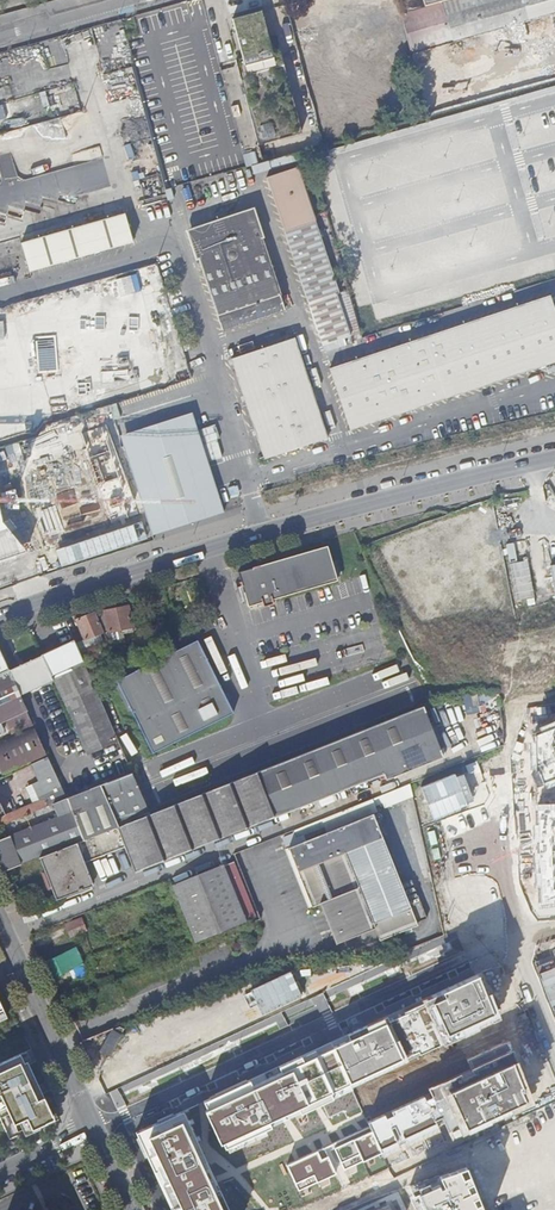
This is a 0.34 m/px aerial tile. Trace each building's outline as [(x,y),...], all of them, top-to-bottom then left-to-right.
[(447,16),(504,0),(449,0),(443,2),(447,16)] [(447,16),(454,42),(554,13),(554,0),(504,0),(447,16)] [(402,13),(411,54),(434,48),(433,43),(426,44),(425,42),(426,42),(419,9),(402,13)] [(236,60),(259,146),(301,135),(278,48),(271,50),(261,12),(233,19),(243,58),(236,60)] [(311,26),(309,16),(290,21),(293,31),(311,26)] [(0,163),(0,221),(1,221),(19,216),(27,216),(28,180),(36,207),(43,205),(44,197),(53,195),(54,173),(47,172),(32,177),(20,176),(16,164),(13,164),(15,138),(26,135),(35,165),(36,147),(57,141),(58,128),(55,118),(8,131),(8,144),(1,144),(0,163)] [(298,168),(266,178),(323,346),(344,339),(351,337),(337,296),(340,295),(340,294),(298,168)] [(252,212),(190,233),(223,331),(286,310),(252,212)] [(125,214),(21,243),(30,272),(133,243),(125,214)] [(337,296),(351,337),(360,334),(348,291),(340,294),(340,295),(337,296)] [(332,369),(352,432),(554,365),(554,306),(552,297),(332,369)] [(330,439),(296,339),(231,360),(266,460),(330,439)] [(344,339),(323,346),(325,353),(346,346),(344,339)] [(42,400),(62,400),(62,369),(42,369),(42,400)] [(120,435),(152,535),(224,512),(192,412),(120,435)] [(532,559),(519,559),(518,541),(512,542),(514,597),(533,596),(532,559)] [(327,547),(238,572),(248,607),(261,603),(263,608),(273,605),(272,600),(337,581),(327,547)] [(95,613),(103,632),(108,631),(108,632),(118,630),(119,633),(122,632),(122,633),(132,631),(127,606),(95,613)] [(182,611),(175,615),(183,634),(190,630),(182,611)] [(103,643),(108,641),(103,632),(95,613),(95,612),(76,620),(81,631),(82,633),(79,634),(80,637),(83,636),(85,640),(99,634),(103,643)] [(73,639),(41,654),(42,657),(60,695),(87,755),(118,741),(104,710),(91,679),(73,639)] [(197,640),(116,680),(153,753),(234,712),(197,640)] [(40,655),(9,669),(21,695),(52,680),(40,655)] [(8,670),(0,673),(0,722),(4,720),(21,713),(26,711),(8,670)] [(442,758),(422,709),(257,773),(274,818),(384,774),(386,780),(442,758)] [(21,713),(4,720),(9,732),(26,724),(21,713)] [(0,739),(0,771),(2,776),(47,755),(32,724),(0,739)] [(47,756),(31,764),(50,804),(52,804),(67,798),(47,756)] [(132,772),(100,785),(119,826),(150,814),(141,793),(132,772)] [(119,826),(85,840),(41,859),(57,902),(64,899),(65,901),(93,890),(92,888),(94,887),(84,859),(123,843),(135,873),(274,818),(257,773),(150,814),(119,826)] [(412,784),(382,793),(386,804),(415,796),(412,784)] [(100,785),(67,798),(85,840),(119,826),(100,785)] [(67,798),(52,804),(58,817),(39,824),(38,819),(29,823),(31,827),(0,838),(0,872),(85,840),(67,798)] [(3,816),(6,823),(48,805),(44,798),(3,816)] [(348,817),(376,809),(374,801),(323,816),(327,829),(349,822),(348,817)] [(419,925),(374,814),(290,848),(313,907),(321,903),(328,900),(331,907),(324,910),(337,943),(376,927),(381,940),(419,925)] [(287,845),(301,842),(298,832),(284,835),(287,845)] [(225,866),(172,887),(196,945),(249,924),(225,866)] [(328,900),(321,903),(324,910),(331,907),(328,900)] [(65,926),(70,940),(88,932),(83,919),(65,926)] [(88,973),(77,949),(46,963),(53,979),(70,971),(75,980),(88,973)] [(225,1148),(496,1014),(477,975),(206,1109),(225,1148)] [(249,1010),(167,1044),(176,1065),(258,1032),(249,1010)] [(114,1055),(124,1030),(113,1025),(102,1050),(114,1055)] [(368,1122),(372,1130),(335,1147),(345,1170),(382,1153),(439,1127),(435,1119),(441,1116),(452,1141),(535,1104),(507,1041),(467,1059),(471,1068),(428,1087),(432,1097),(426,1099),(425,1096),(368,1122)] [(6,1107),(16,1127),(29,1121),(32,1129),(54,1119),(28,1061),(25,1063),(21,1055),(0,1064),(0,1109),(6,1107)] [(183,1110),(135,1133),(171,1209),(229,1209),(183,1110)] [(515,1167),(509,1146),(475,1156),(488,1198),(554,1177),(554,1171),(550,1156),(515,1167)] [(287,1165),(299,1191),(335,1174),(323,1148),(287,1165)] [(464,1165),(412,1186),(414,1193),(409,1195),(414,1207),(419,1205),(421,1209),(483,1209),(464,1165)]
